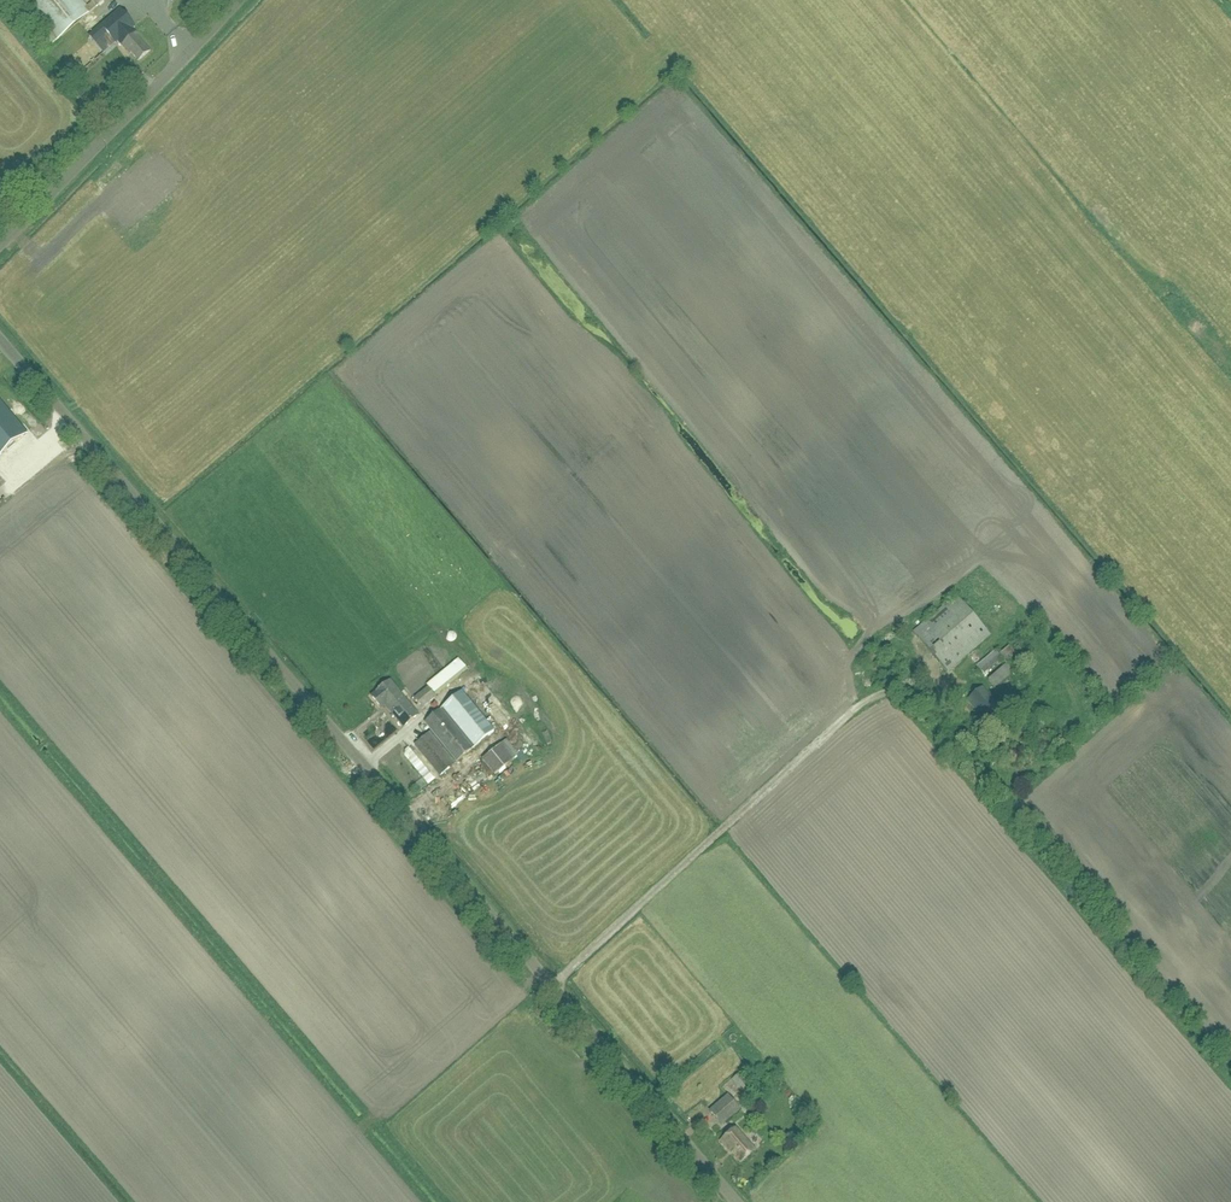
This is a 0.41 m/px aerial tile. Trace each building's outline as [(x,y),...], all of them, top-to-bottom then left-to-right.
[(89,8),(82,0),(23,0),(58,42),(107,0),(92,0),(95,2),(89,8)] [(111,17),(89,36),(96,44),(107,34),(116,43),(118,41),(130,54),(131,53),(138,62),(150,52),(132,29),(135,27),(126,17),(120,10),(111,17)] [(87,56),(95,62),(100,57),(91,50),(87,56)] [(24,437),(27,434),(0,402),(0,458),(24,437)] [(947,675),(990,637),(955,596),(912,633),(947,675)] [(1007,666),(991,678),(997,685),(1012,673),(1007,666)] [(402,728),(418,716),(390,681),(371,696),(380,709),(384,706),(402,728)] [(986,731),(1005,715),(981,686),(965,698),(982,719),(978,722),(986,731)] [(428,688),(414,699),(422,710),(436,698),(428,688)] [(493,732),(461,692),(424,723),(456,763),(493,732)] [(835,701),(827,704),(833,718),(841,715),(835,701)] [(439,777),(454,764),(429,734),(414,747),(439,777)] [(518,756),(505,740),(482,760),(494,775),(518,756)] [(422,767),(415,772),(424,783),(431,778),(422,767)] [(745,1097),(753,1090),(746,1081),(738,1088),(745,1097)] [(721,1126),(740,1110),(727,1095),(708,1111),(721,1126)] [(740,1163),(754,1151),(735,1129),(720,1141),(727,1149),(728,1149),(740,1163)]
